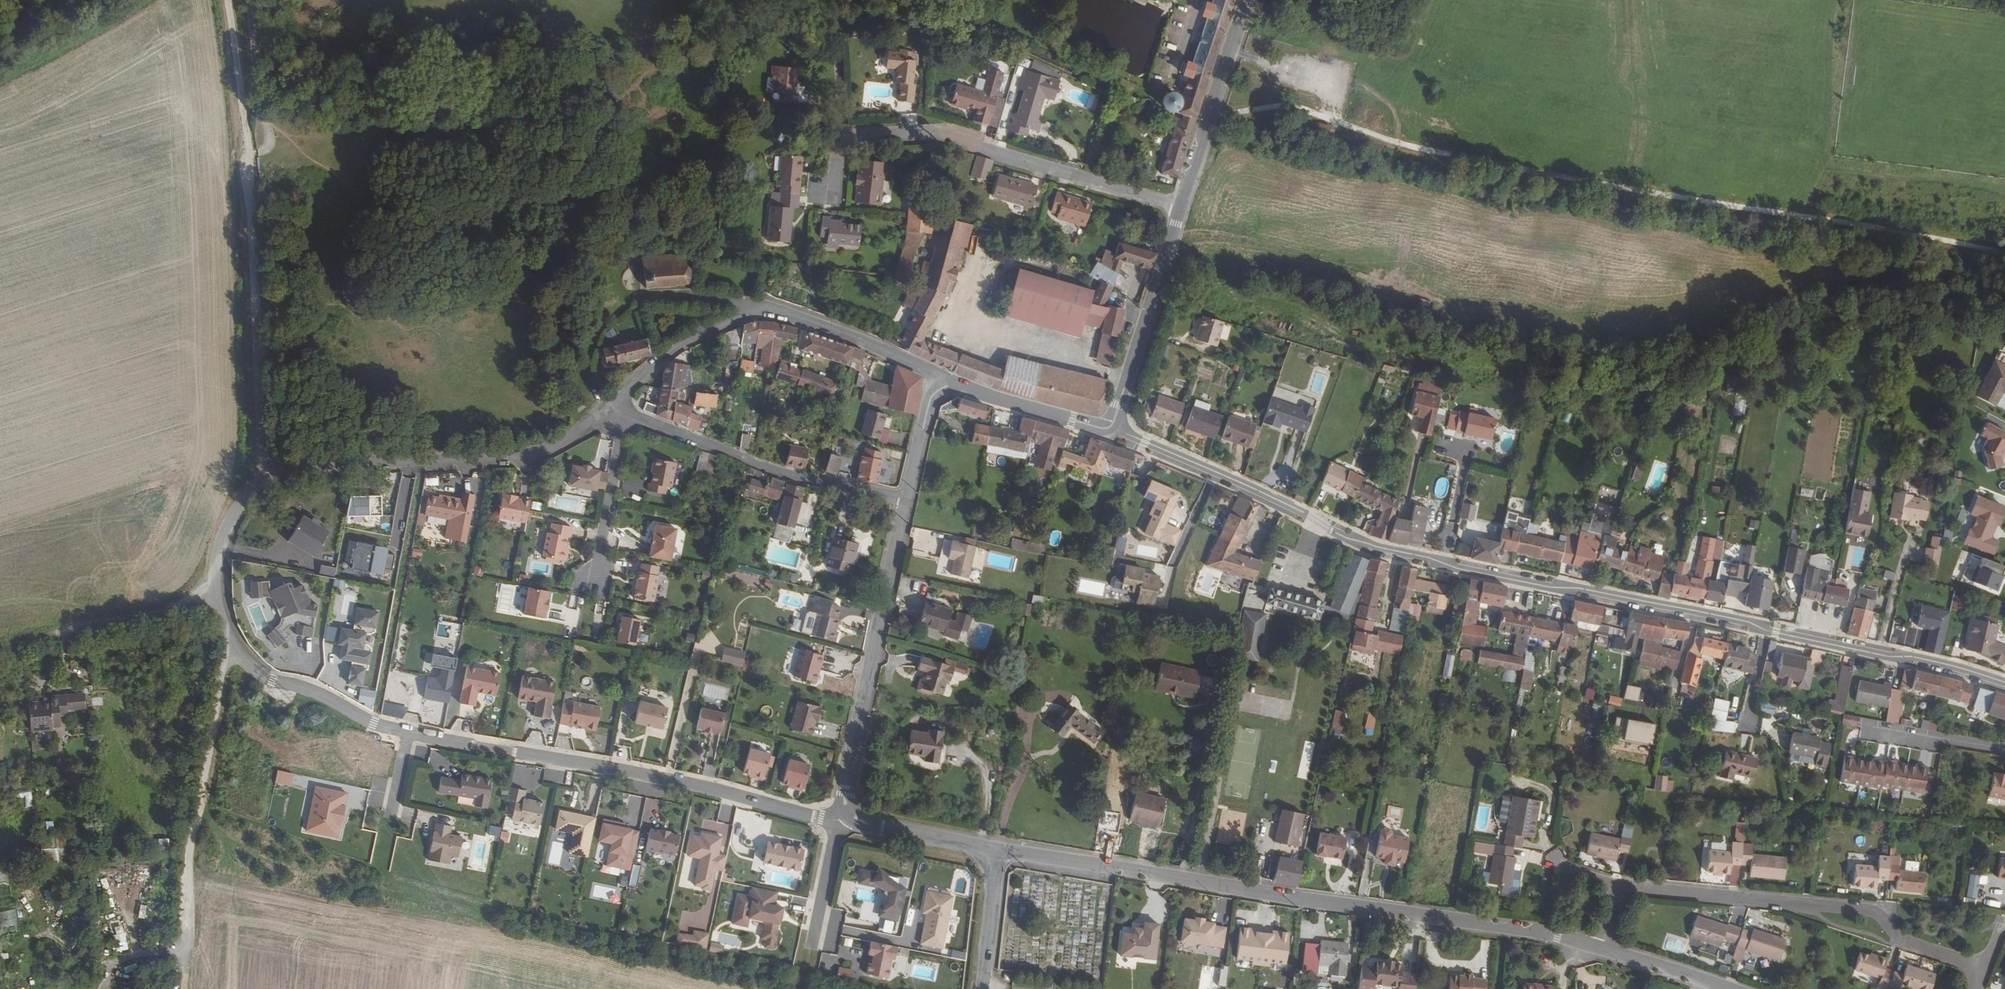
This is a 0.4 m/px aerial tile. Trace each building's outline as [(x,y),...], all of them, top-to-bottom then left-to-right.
[(1231,0),(1211,0),(1209,6),(1204,4),(1200,16),(1205,18),(1190,66),(1184,65),(1181,75),(1187,77),(1181,96),(1177,98),(1175,95),(1172,94),(1168,94),(1165,95),(1162,97),(1160,100),(1160,105),(1162,108),(1165,111),(1195,119),(1231,0)] [(911,90),(912,67),(905,66),(906,57),(897,56),(897,60),(886,59),(885,74),(894,75),(894,89),(898,89),(897,107),(912,108),(913,90),(911,90)] [(1031,72),(1046,75),(1048,66),(1032,63),(1031,72)] [(795,93),(798,69),(771,66),(770,77),(774,78),(773,91),(780,92),(779,101),(798,103),(798,93),(795,93)] [(998,93),(1003,74),(988,70),(986,80),(978,79),(975,91),(981,93),(997,97),(998,93)] [(1025,71),(1020,90),(1023,91),(1043,97),(1054,100),(1059,80),(1025,71)] [(997,128),(1005,99),(1002,98),(1003,94),(998,93),(997,97),(996,102),(980,98),(981,93),(975,91),(957,86),(951,106),(957,108),(958,105),(967,107),(976,110),(974,121),(997,128)] [(1038,120),(1043,97),(1023,91),(1018,114),(1017,119),(1013,118),(1012,124),(1009,124),(1007,131),(1027,136),(1030,129),(1034,130),(1038,120)] [(996,102),(997,97),(981,93),(980,98),(996,102)] [(801,198),(808,126),(790,124),(786,157),(794,158),(794,161),(785,160),(784,160),(781,189),(783,189),(782,196),(801,198)] [(1178,178),(1190,134),(1173,128),(1160,173),(1178,178)] [(293,142),(293,141),(293,140),(292,137),(289,136),(286,137),(284,138),(283,141),(284,143),(285,144),(287,146),(289,146),(291,145),(292,144),(293,142)] [(977,155),(970,176),(987,181),(994,160),(977,155)] [(892,164),(859,161),(855,203),(880,205),(882,179),(891,180),(892,164)] [(1031,210),(1036,189),(996,179),(991,199),(1031,210)] [(938,216),(910,183),(909,221),(936,224),(937,218),(938,216)] [(1084,230),(1090,207),(1080,204),(1079,206),(1063,201),(1064,198),(1055,195),(1049,215),(1057,217),(1056,221),(1084,230)] [(791,245),(795,212),(800,212),(801,198),(782,196),(781,211),(773,210),(769,243),(791,245)] [(864,247),(865,226),(845,225),(839,224),(840,221),(834,221),(835,218),(825,218),(824,238),(830,238),(830,244),(842,245),(864,247)] [(956,278),(963,242),(958,240),(963,222),(960,222),(960,225),(956,224),(957,222),(954,221),(954,223),(949,222),(950,220),(946,220),(946,222),(939,221),(940,218),(937,218),(936,224),(934,232),(922,284),(925,285),(913,309),(910,308),(906,315),(911,318),(899,340),(892,338),(890,343),(922,359),(943,367),(948,350),(927,342),(947,298),(950,298),(956,278)] [(934,232),(936,224),(909,221),(909,234),(925,233),(934,232)] [(1137,239),(1140,231),(1122,225),(1120,234),(1137,239)] [(916,257),(925,233),(909,234),(899,278),(905,278),(906,270),(913,271),(916,257)] [(1157,245),(1160,237),(1152,234),(1150,242),(1157,245)] [(1110,287),(1122,259),(1149,270),(1155,253),(1117,241),(1108,268),(1096,261),(1088,274),(1098,280),(1110,287)] [(687,267),(686,259),(689,256),(688,255),(686,255),(686,253),(683,253),(683,255),(672,255),(672,254),(668,254),(668,256),(660,256),(660,255),(657,255),(657,257),(642,258),(643,274),(637,275),(638,284),(645,283),(645,289),(686,286),(691,281),(690,267),(687,267)] [(1087,302),(1090,290),(1016,270),(1007,305),(1082,325),(1083,319),(1087,302)] [(1107,292),(1110,287),(1098,280),(1091,303),(1103,305),(1107,292)] [(1102,324),(1107,306),(1103,305),(1091,303),(1087,302),(1083,319),(1102,324)] [(1079,338),(1082,325),(1007,305),(1004,316),(1079,338)] [(1116,335),(1123,308),(1107,306),(1102,324),(1101,331),(1116,335)] [(1203,344),(1211,319),(1189,313),(1185,326),(1189,328),(1186,338),(1203,344)] [(758,338),(759,322),(743,324),(742,342),(758,343),(758,338)] [(774,340),(775,323),(759,322),(758,338),(768,339),(767,350),(764,369),(769,369),(774,340)] [(795,342),(798,329),(775,323),(774,340),(769,369),(774,370),(780,340),(795,342)] [(737,360),(739,348),(738,327),(720,336),(725,362),(737,360)] [(819,356),(824,337),(807,331),(801,351),(819,356)] [(824,360),(828,350),(825,349),(828,338),(824,337),(819,356),(818,358),(824,360)] [(651,354),(646,338),(622,343),(627,361),(650,354),(651,354)] [(830,350),(834,340),(828,338),(825,349),(828,350),(830,350)] [(834,360),(840,343),(834,340),(830,350),(828,350),(824,360),(828,361),(829,359),(834,360)] [(627,361),(622,343),(604,348),(608,365),(627,361)] [(846,364),(852,347),(840,343),(834,360),(846,364)] [(856,367),(862,352),(852,347),(846,364),(856,367)] [(948,369),(955,352),(948,350),(943,367),(948,369)] [(1034,380),(955,352),(948,369),(990,387),(1030,397),(1034,380)] [(755,367),(756,358),(743,355),(741,364),(755,367)] [(730,395),(737,360),(725,362),(722,363),(721,380),(725,381),(725,385),(720,385),(719,394),(730,395)] [(691,383),(688,371),(689,371),(687,362),(672,361),(670,363),(669,372),(666,371),(663,388),(678,390),(682,388),(691,383)] [(1992,362),(1988,370),(1987,369),(1971,397),(1990,406),(1997,392),(2004,396),(2004,369),(1992,362)] [(805,370),(790,366),(780,364),(776,378),(801,384),(805,370)] [(1099,414),(1107,379),(1039,364),(1034,380),(1030,397),(1099,414)] [(839,395),(846,369),(838,367),(837,368),(834,378),(831,378),(805,370),(801,384),(804,385),(823,390),(834,393),(839,395)] [(921,394),(919,378),(896,368),(888,391),(860,382),(855,397),(916,417),(921,394)] [(1733,393),(1735,380),(1728,379),(1726,392),(1733,393)] [(1439,396),(1441,386),(1421,381),(1419,391),(1439,396)] [(672,418),(675,402),(678,390),(663,388),(660,407),(658,414),(672,418)] [(832,401),(834,393),(823,390),(821,397),(832,401)] [(1429,433),(1439,396),(1419,391),(1416,390),(1410,413),(1422,416),(1418,430),(1429,433)] [(717,407),(719,394),(694,392),(694,394),(692,403),(717,407)] [(1176,425),(1184,404),(1159,396),(1158,398),(1152,396),(1146,412),(1152,414),(1151,417),(1176,425)] [(1264,419),(1304,432),(1312,410),(1272,397),(1264,419)] [(984,417),(987,407),(959,398),(941,407),(940,410),(955,408),(984,417)] [(809,411),(811,404),(801,401),(800,409),(809,411)] [(658,414),(660,407),(646,402),(643,410),(658,414)] [(703,416),(690,413),(691,407),(679,403),(675,402),(672,418),(688,423),(687,425),(700,431),(703,416)] [(1214,438),(1221,417),(1192,407),(1184,428),(1214,438)] [(1488,436),(1495,416),(1469,407),(1463,427),(1488,436)] [(879,437),(887,413),(870,408),(862,432),(879,437)] [(887,443),(896,416),(887,413),(879,437),(878,440),(887,443)] [(1438,414),(1436,423),(1443,424),(1445,415),(1438,414)] [(1245,448),(1253,425),(1228,416),(1221,435),(1236,440),(1235,444),(1245,448)] [(1032,436),(1034,422),(1023,418),(1019,432),(1019,434),(1027,435),(1026,443),(1030,443),(1031,440),(1032,436)] [(992,427),(938,419),(933,437),(989,446),(992,427)] [(1069,433),(1034,422),(1032,436),(1046,440),(1038,465),(1044,467),(1046,461),(1051,463),(1056,446),(1059,447),(1063,448),(1069,433)] [(2004,435),(1981,423),(1975,435),(1981,438),(1977,447),(1984,469),(1997,465),(1996,463),(1994,456),(2000,445),(2004,435)] [(1252,450),(1260,428),(1253,425),(1245,448),(1252,450)] [(1026,443),(1027,435),(1019,434),(1019,432),(992,427),(989,446),(1024,451),(1026,443)] [(1235,444),(1236,440),(1221,435),(1220,439),(1235,444)] [(749,450),(751,437),(743,436),(741,448),(749,450)] [(1038,465),(1046,440),(1032,436),(1031,440),(1042,443),(1035,464),(1038,465)] [(1107,464),(1112,447),(1090,439),(1088,446),(1085,455),(1084,459),(1081,469),(1103,476),(1108,464),(1107,464)] [(806,469),(810,449),(793,446),(789,466),(806,469)] [(875,479),(881,458),(880,458),(882,451),(866,446),(864,454),(862,454),(856,477),(875,479)] [(1131,473),(1135,455),(1112,447),(1107,464),(1108,464),(1131,473)] [(700,451),(695,472),(712,476),(717,455),(700,451)] [(837,474),(843,456),(833,452),(827,471),(837,474)] [(1084,459),(1063,452),(1060,461),(1061,462),(1060,465),(1065,467),(1066,463),(1081,469),(1084,459)] [(672,486),(676,461),(656,457),(654,459),(653,463),(655,465),(653,475),(652,482),(650,482),(648,490),(666,492),(667,486),(672,486)] [(1050,471),(1053,463),(1051,463),(1046,461),(1044,467),(1038,465),(1038,468),(1050,471)] [(1337,477),(1341,468),(1330,463),(1326,472),(1337,477)] [(609,491),(612,474),(603,472),(604,470),(594,468),(586,467),(577,465),(573,485),(609,491)] [(1363,477),(1341,468),(1337,477),(1326,472),(1322,482),(1354,497),(1360,483),(1363,477)] [(784,492),(786,481),(775,477),(770,475),(769,478),(760,476),(758,479),(752,478),(749,487),(779,499),(785,501),(788,492),(784,492)] [(401,476),(394,514),(406,516),(413,479),(401,476)] [(1174,543),(1181,528),(1166,521),(1177,498),(1174,487),(1153,478),(1146,493),(1157,498),(1151,511),(1154,512),(1146,530),(1158,536),(1159,535),(1174,543)] [(792,541),(807,486),(791,482),(788,492),(785,501),(775,538),(792,541)] [(1397,501),(1364,485),(1360,483),(1354,497),(1382,510),(1376,529),(1373,529),(1370,535),(1387,541),(1395,515),(1391,514),(1397,501)] [(1802,488),(1801,495),(1812,497),(1813,490),(1802,488)] [(1864,514),(1868,491),(1851,489),(1844,532),(1866,536),(1869,514),(1864,514)] [(533,522),(537,501),(524,498),(519,498),(520,495),(510,493),(505,517),(533,522)] [(474,543),(484,498),(472,495),(471,500),(463,498),(462,501),(449,498),(439,496),(438,499),(435,514),(458,519),(454,538),(474,543)] [(1915,523),(1918,502),(1907,500),(1907,497),(1890,495),(1885,521),(1897,522),(1898,518),(1904,519),(1904,521),(1915,523)] [(380,526),(380,497),(348,496),(347,525),(380,526)] [(1241,534),(1254,502),(1242,497),(1234,515),(1229,513),(1224,525),(1241,534)] [(1984,537),(1988,524),(1994,525),(1997,516),(1995,516),(1998,507),(1974,497),(1967,515),(1974,518),(1969,531),(1966,530),(1961,543),(1991,554),(1993,548),(1991,547),(1994,540),(1984,537)] [(1475,520),(1477,505),(1462,503),(1461,518),(1475,520)] [(1418,547),(1428,508),(1414,505),(1404,544),(1418,547)] [(1605,523),(1608,511),(1591,506),(1586,524),(1583,535),(1588,536),(1592,520),(1605,523)] [(433,525),(435,514),(432,514),(429,513),(427,524),(433,525)] [(418,514),(416,525),(424,527),(426,515),(418,514)] [(1524,534),(1528,520),(1505,514),(1501,529),(1516,532),(1524,534)] [(1295,522),(1280,515),(1276,521),(1292,529),(1295,522)] [(314,558),(330,533),(317,525),(319,523),(311,518),(310,520),(303,516),(287,541),(314,558)] [(1537,556),(1541,538),(1534,536),(1537,524),(1532,523),(1533,519),(1528,518),(1528,520),(1524,534),(1516,532),(1512,550),(1537,556)] [(1749,528),(1759,529),(1760,521),(1750,520),(1749,528)] [(572,547),(574,538),(576,538),(578,527),(558,524),(557,532),(554,531),(549,557),(569,561),(572,547)] [(673,560),(679,528),(658,524),(653,557),(673,560)] [(1235,551),(1241,534),(1224,525),(1209,563),(1254,579),(1261,561),(1235,551)] [(1512,550),(1516,532),(1501,529),(1498,542),(1497,547),(1512,550)] [(1945,529),(1944,540),(1952,541),(1953,530),(1945,529)] [(1795,548),(1798,534),(1789,532),(1786,546),(1795,548)] [(968,572),(978,540),(955,533),(949,550),(955,552),(951,566),(968,572)] [(1755,544),(1757,534),(1747,533),(1745,542),(1755,544)] [(852,569),(859,541),(836,535),(829,563),(852,569)] [(1497,547),(1498,542),(1474,537),(1472,545),(1461,543),(1458,555),(1494,562),(1497,547)] [(1591,569),(1597,545),(1587,543),(1586,547),(1574,545),(1575,540),(1563,537),(1562,543),(1559,561),(1591,569)] [(1621,570),(1626,551),(1612,547),(1613,540),(1601,537),(1594,562),(1621,570)] [(1559,561),(1562,543),(1541,538),(1537,556),(1559,561)] [(1935,567),(1939,539),(1929,538),(1927,550),(1923,549),(1921,564),(1935,567)] [(1015,539),(1012,549),(1027,552),(1029,543),(1015,539)] [(1749,577),(1755,544),(1745,542),(1743,553),(1720,549),(1714,582),(1706,580),(1702,598),(1721,602),(1726,579),(1748,583),(1749,577)] [(387,553),(387,549),(356,543),(355,550),(352,549),(350,562),(353,562),(351,569),(382,575),(383,571),(391,572),(395,555),(387,553)] [(1645,556),(1648,547),(1636,545),(1634,553),(1645,556)] [(1801,558),(1803,549),(1795,548),(1786,546),(1785,555),(1801,558)] [(1655,579),(1661,556),(1651,554),(1653,549),(1648,547),(1645,556),(1634,553),(1626,551),(1621,570),(1655,579)] [(412,551),(410,557),(420,559),(421,553),(412,551)] [(1352,603),(1368,561),(1349,553),(1333,596),(1352,603)] [(1798,573),(1801,558),(1785,555),(1782,570),(1798,573)] [(1380,583),(1384,562),(1369,559),(1364,579),(1380,583)] [(1706,580),(1709,561),(1696,559),(1693,572),(1688,571),(1687,575),(1673,572),(1668,591),(1702,598),(1706,580)] [(657,601),(661,575),(660,575),(661,565),(644,562),(642,572),(641,571),(636,597),(657,601)] [(1824,600),(1827,586),(1824,585),(1827,570),(1828,570),(1830,564),(1826,563),(1825,569),(1804,566),(1799,595),(1824,600)] [(1153,609),(1160,571),(1126,564),(1122,585),(1132,588),(1131,593),(1138,594),(1136,606),(1153,609)] [(319,574),(335,576),(336,567),(320,565),(319,574)] [(1413,579),(1415,568),(1401,565),(1398,585),(1411,588),(1427,591),(1425,604),(1426,604),(1440,607),(1442,608),(1446,586),(1413,579)] [(1687,575),(1688,571),(1685,570),(1683,570),(1684,567),(1674,565),(1673,572),(1687,575)] [(709,581),(710,571),(702,570),(701,580),(709,581)] [(1668,591),(1673,572),(1663,570),(1658,594),(1667,596),(1668,591)] [(1893,581),(1895,573),(1885,570),(1883,578),(1893,581)] [(517,583),(525,584),(526,575),(519,574),(517,583)] [(1772,581),(1749,577),(1748,583),(1744,608),(1767,612),(1772,581)] [(345,590),(346,580),(333,579),(332,589),(345,590)] [(1375,607),(1380,583),(1364,579),(1358,603),(1375,607)] [(1501,605),(1504,586),(1470,580),(1468,591),(1465,603),(1476,605),(1477,600),(1501,605)] [(287,583),(268,592),(267,582),(248,583),(250,599),(260,598),(271,601),(280,622),(280,623),(265,636),(275,648),(291,635),(309,638),(315,605),(308,604),(300,585),(290,590),(287,583)] [(510,613),(512,585),(499,584),(497,612),(510,613)] [(1409,600),(1411,588),(1398,585),(1395,597),(1409,600)] [(1842,604),(1845,589),(1834,587),(1829,585),(1827,585),(1827,586),(1824,600),(1842,604)] [(554,606),(556,598),(554,597),(556,590),(535,587),(530,613),(551,617),(553,605),(554,606)] [(1319,621),(1323,601),(1291,592),(1291,594),(1270,587),(1265,609),(1266,610),(1268,606),(1287,610),(1286,613),(1319,621)] [(1862,638),(1874,592),(1856,588),(1845,634),(1862,638)] [(1031,603),(1043,605),(1044,597),(1032,595),(1031,603)] [(1965,610),(1967,597),(1953,596),(1952,608),(1965,610)] [(833,628),(836,616),(834,616),(837,604),(813,597),(810,610),(816,611),(810,633),(832,639),(835,629),(833,628)] [(1408,603),(1409,600),(1395,597),(1393,608),(1407,610),(1408,603)] [(941,629),(948,607),(924,599),(917,621),(941,629)] [(1591,622),(1594,605),(1573,600),(1570,618),(1572,618),(1571,623),(1575,624),(1576,625),(1577,619),(1591,622)] [(1372,619),(1375,607),(1358,603),(1355,616),(1372,619)] [(1417,620),(1420,605),(1408,603),(1407,610),(1406,618),(1417,620)] [(1468,644),(1476,605),(1465,603),(1458,642),(1468,644)] [(1439,613),(1440,607),(1426,604),(1425,610),(1439,613)] [(1914,626),(1929,629),(1924,652),(1941,655),(1951,610),(1919,604),(1914,626)] [(375,629),(378,612),(355,608),(353,625),(354,625),(353,630),(340,628),(337,645),(340,645),(338,659),(345,660),(345,665),(351,666),(348,684),(362,686),(365,668),(367,669),(368,664),(369,664),(371,653),(370,652),(371,649),(368,645),(363,644),(365,634),(369,635),(374,632),(374,629),(375,629)] [(1257,661),(1266,613),(1245,609),(1235,657),(1257,661)] [(1348,619),(1351,610),(1345,609),(1342,618),(1348,619)] [(1529,635),(1533,616),(1500,610),(1496,629),(1529,635)] [(1637,632),(1641,614),(1628,611),(1625,630),(1637,632)] [(638,642),(642,617),(625,614),(620,640),(638,642)] [(1660,636),(1663,619),(1641,614),(1637,632),(1637,634),(1647,636),(1646,640),(1651,641),(1651,640),(1659,641),(1659,640),(1660,636)] [(1370,632),(1372,619),(1355,616),(1352,631),(1354,631),(1348,659),(1363,663),(1367,647),(1374,649),(1377,634),(1370,632)] [(1548,639),(1552,619),(1533,616),(1529,635),(1548,639)] [(1570,652),(1575,624),(1571,623),(1552,619),(1548,639),(1558,641),(1556,650),(1570,652)] [(1666,640),(1666,637),(1685,639),(1687,623),(1663,619),(1660,636),(1659,640),(1666,640)] [(1993,644),(1997,626),(1972,621),(1965,651),(1974,653),(2003,666),(2004,662),(2004,650),(1993,644)] [(323,642),(337,643),(339,627),(325,626),(323,642)] [(1637,634),(1637,632),(1625,630),(1624,637),(1636,639),(1637,634)] [(1396,669),(1402,635),(1390,633),(1389,636),(1394,637),(1392,646),(1381,644),(1383,635),(1380,635),(1374,665),(1387,667),(1396,669)] [(646,643),(648,635),(640,634),(638,641),(646,643)] [(1374,665),(1380,635),(1377,634),(1374,649),(1367,647),(1363,663),(1374,665)] [(1598,634),(1596,644),(1608,647),(1611,638),(1598,634)] [(1392,646),(1394,637),(1389,636),(1383,635),(1381,644),(1392,646)] [(1693,685),(1702,653),(1723,658),(1726,644),(1694,637),(1680,682),(1683,683),(1693,685)] [(1522,674),(1528,642),(1520,640),(1517,655),(1468,646),(1464,663),(1522,674)] [(1768,652),(1775,653),(1777,642),(1770,640),(1768,652)] [(1748,664),(1751,653),(1746,653),(1746,652),(1738,650),(1739,647),(1726,644),(1723,658),(1721,666),(1749,672),(1751,664),(1748,664)] [(720,661),(743,667),(746,652),(724,646),(720,661)] [(819,663),(822,653),(799,647),(792,674),(814,680),(816,671),(814,670),(816,662),(819,663)] [(1674,672),(1679,654),(1643,647),(1638,664),(1674,672)] [(946,666),(949,659),(942,656),(923,648),(918,659),(924,662),(921,670),(918,668),(913,680),(926,686),(928,682),(938,687),(943,675),(946,676),(949,667),(946,666)] [(1820,667),(1823,650),(1812,648),(1809,665),(1820,667)] [(952,661),(954,654),(945,650),(942,656),(949,659),(952,661)] [(1452,675),(1456,654),(1447,652),(1444,674),(1452,675)] [(1801,681),(1806,657),(1782,652),(1778,676),(1801,681)] [(1524,670),(1534,671),(1536,654),(1526,653),(1524,670)] [(1679,673),(1683,655),(1679,654),(1674,672),(1679,673)] [(448,703),(456,660),(430,655),(423,698),(448,703)] [(502,691),(507,668),(474,661),(466,697),(481,700),(484,684),(492,686),(491,688),(502,691)] [(1197,692),(1202,670),(1163,661),(1157,687),(1171,690),(1172,686),(1197,692)] [(1845,711),(1854,667),(1844,664),(1835,710),(1845,711)] [(1386,673),(1387,667),(1374,665),(1373,670),(1386,673)] [(1561,666),(1559,682),(1566,683),(1567,667),(1561,666)] [(1932,694),(1936,675),(1906,667),(1901,688),(1932,694)] [(1524,670),(1520,689),(1530,692),(1535,672),(1524,670)] [(551,716),(559,679),(526,672),(520,695),(532,697),(533,695),(540,696),(539,699),(536,713),(551,716)] [(1960,701),(1965,680),(1961,679),(1961,681),(1936,675),(1932,694),(1960,701)] [(1891,687),(1892,682),(1884,681),(1883,684),(1861,680),(1857,700),(1887,707),(1891,687)] [(1678,697),(1683,683),(1680,682),(1678,682),(1673,695),(1678,697)] [(1977,684),(1976,690),(1990,694),(1986,709),(2004,715),(2004,693),(1977,684)] [(1900,718),(1904,700),(1899,699),(1901,689),(1891,687),(1887,707),(1884,720),(1899,722),(1900,718)] [(1986,709),(1990,694),(1976,690),(1972,705),(1986,709)] [(84,709),(84,694),(65,694),(65,701),(59,701),(59,716),(67,716),(67,710),(84,709)] [(92,697),(92,705),(102,705),(102,696),(92,697)] [(826,718),(828,708),(803,700),(794,730),(817,736),(820,722),(822,717),(826,718)] [(599,726),(603,707),(578,702),(577,703),(567,701),(563,721),(573,723),(574,721),(579,722),(584,723),(592,727),(597,728),(599,726)] [(1106,728),(1072,701),(1055,724),(1066,733),(1074,722),(1096,740),(1106,728)] [(1763,702),(1761,712),(1775,714),(1776,704),(1763,702)] [(404,719),(406,708),(384,703),(382,714),(404,719)] [(1984,714),(1986,709),(1972,705),(1970,710),(1984,714)] [(719,735),(722,715),(699,710),(694,729),(702,731),(702,733),(710,735),(711,733),(719,735)] [(1341,734),(1346,713),(1336,710),(1331,732),(1341,734)] [(49,715),(49,711),(29,713),(31,733),(50,731),(50,727),(58,727),(57,715),(49,715)] [(1367,712),(1365,735),(1373,736),(1376,713),(1367,712)] [(1855,724),(1857,715),(1844,713),(1843,722),(1855,724)] [(660,741),(665,720),(637,714),(632,736),(660,741)] [(1735,732),(1738,722),(1708,718),(1706,728),(1735,732)] [(935,756),(944,725),(929,721),(929,724),(912,720),(906,743),(923,748),(921,753),(935,756)] [(1937,731),(1938,723),(1922,721),(1921,729),(1937,731)] [(1817,756),(1821,736),(1794,730),(1790,751),(1817,756)] [(762,778),(769,752),(748,746),(742,770),(754,774),(754,776),(762,778)] [(1736,772),(1740,752),(1725,749),(1719,775),(1731,778),(1733,771),(1736,772)] [(1753,775),(1757,756),(1740,752),(1736,772),(1753,775)] [(1859,782),(1862,758),(1855,757),(1851,757),(1851,754),(1843,753),(1839,779),(1859,782)] [(801,789),(808,762),(787,757),(781,781),(793,784),(793,787),(801,789)] [(1880,784),(1885,759),(1874,757),(1873,760),(1869,759),(1862,758),(1859,782),(1880,785),(1880,784)] [(1902,787),(1906,763),(1900,762),(1895,762),(1896,759),(1885,757),(1885,759),(1880,784),(1902,787)] [(1921,790),(1925,764),(1917,763),(1917,765),(1913,765),(1906,763),(1902,787),(1921,790)] [(715,776),(716,767),(705,766),(704,775),(715,776)] [(292,785),(293,772),(277,769),(275,783),(292,785)] [(1666,788),(1669,774),(1659,771),(1658,775),(1656,787),(1666,788)] [(492,808),(497,779),(468,773),(467,780),(447,776),(444,791),(464,794),(463,802),(492,808)] [(2004,778),(2004,775),(1993,773),(1989,797),(2004,799),(2004,778)] [(305,832),(338,839),(348,793),(314,786),(305,832)] [(544,825),(549,803),(530,799),(531,790),(517,787),(512,814),(518,815),(517,819),(544,825)] [(1161,817),(1166,795),(1136,788),(1131,810),(1161,817)] [(1532,835),(1535,816),(1533,816),(1536,796),(1512,792),(1504,842),(1513,844),(1521,845),(1523,833),(1532,835)] [(1296,843),(1303,811),(1282,806),(1274,838),(1296,843)] [(1161,817),(1131,810),(1130,814),(1160,821),(1161,817)] [(554,831),(571,835),(567,855),(588,859),(592,839),(596,818),(558,811),(554,831)] [(1631,835),(1634,823),(1624,821),(1621,833),(1631,835)] [(463,856),(467,836),(455,833),(457,825),(441,822),(434,859),(454,862),(456,854),(463,856)] [(489,824),(487,833),(500,836),(501,827),(489,824)] [(639,831),(602,824),(598,843),(609,845),(605,867),(624,871),(627,856),(634,858),(639,831)] [(1408,844),(1410,836),(1392,833),(1392,830),(1390,826),(1383,825),(1381,827),(1380,830),(1370,829),(1369,838),(1404,844),(1408,844)] [(1621,833),(1591,827),(1590,830),(1621,837),(1621,833)] [(680,857),(685,837),(675,835),(675,832),(665,830),(665,832),(656,830),(651,850),(680,857)] [(1628,850),(1631,835),(1621,833),(1621,837),(1590,830),(1586,852),(1602,855),(1603,852),(1617,854),(1618,848),(1628,850)] [(500,831),(501,841),(508,841),(508,831),(500,831)] [(1338,856),(1342,835),(1320,831),(1317,853),(1325,855),(1325,854),(1338,856)] [(719,854),(722,838),(692,832),(687,859),(698,861),(693,889),(712,892),(716,871),(722,872),(725,856),(719,854)] [(53,835),(54,859),(67,859),(66,835),(53,835)] [(1343,857),(1347,836),(1342,835),(1338,856),(1343,857)] [(157,838),(159,850),(169,849),(168,837),(157,838)] [(1404,844),(1369,838),(1368,840),(1387,844),(1404,847),(1404,844)] [(1740,863),(1743,839),(1732,838),(1731,850),(1708,848),(1706,870),(1730,872),(1731,862),(1740,863)] [(1784,878),(1786,856),(1752,853),(1753,840),(1743,839),(1740,863),(1751,864),(1750,871),(1765,872),(1765,876),(1784,878)] [(1385,855),(1387,844),(1368,840),(1366,852),(1375,853),(1385,855)] [(1511,883),(1516,853),(1512,852),(1513,844),(1504,842),(1496,841),(1490,880),(1511,883)] [(805,873),(809,853),(773,844),(769,865),(805,873)] [(1402,858),(1404,847),(1387,844),(1385,855),(1386,855),(1395,857),(1402,858)] [(1297,880),(1302,857),(1280,853),(1274,876),(1297,880)] [(1888,862),(1889,855),(1877,854),(1876,864),(1854,862),(1852,884),(1876,886),(1876,876),(1886,877),(1888,862)] [(1922,891),(1924,870),(1899,867),(1899,863),(1888,862),(1886,877),(1897,878),(1896,888),(1903,889),(1903,888),(1907,889),(1908,890),(1922,891)] [(626,898),(635,900),(642,865),(632,863),(626,898)] [(18,933),(8,868),(0,869),(0,935),(18,933)] [(880,919),(898,922),(904,889),(879,871),(861,869),(858,884),(871,886),(885,895),(880,919)] [(781,944),(787,910),(779,908),(782,895),(758,890),(755,900),(743,898),(737,925),(751,929),(754,919),(770,923),(766,941),(771,942),(769,950),(777,951),(778,943),(781,944)] [(920,946),(942,950),(952,896),(926,891),(921,917),(925,918),(920,946)] [(1589,923),(1591,914),(1580,911),(1577,921),(1589,923)] [(1738,941),(1742,926),(1728,921),(1727,923),(1697,913),(1690,934),(1721,944),(1724,936),(1738,941)] [(1227,945),(1231,925),(1218,922),(1218,920),(1208,918),(1208,919),(1199,917),(1190,914),(1185,937),(1188,941),(1194,942),(1199,939),(1227,945)] [(1289,958),(1293,927),(1282,926),(1282,930),(1275,929),(1260,927),(1254,926),(1254,923),(1244,922),(1240,952),(1256,955),(1256,959),(1272,961),(1274,956),(1289,958)] [(1156,961),(1160,924),(1142,923),(1141,934),(1122,932),(1120,958),(1156,961)] [(124,924),(110,927),(113,951),(128,949),(124,924)] [(625,932),(634,934),(636,928),(627,925),(625,932)] [(1779,957),(1785,937),(1767,930),(1766,933),(1752,928),(1743,925),(1742,926),(1738,941),(1732,957),(1741,959),(1746,946),(1779,957)] [(675,946),(705,952),(709,935),(693,932),(692,935),(678,933),(675,946)] [(1348,960),(1352,938),(1318,934),(1316,952),(1322,953),(1322,957),(1348,960)] [(886,981),(890,962),(893,962),(896,949),(869,943),(867,957),(871,958),(870,966),(866,966),(864,977),(886,981)] [(1887,957),(1873,952),(1872,954),(1859,949),(1854,968),(1880,976),(1877,986),(1886,988),(1887,988),(1888,985),(1893,969),(1884,966),(1887,957)] [(965,960),(966,952),(952,950),(951,957),(965,960)] [(1420,967),(1405,965),(1406,958),(1380,955),(1378,978),(1402,980),(1402,988),(1412,988),(1418,988),(1420,967)] [(1753,971),(1755,964),(1746,962),(1744,968),(1753,971)] [(1934,973),(1919,968),(1918,971),(1905,966),(1903,973),(1893,969),(1888,985),(1898,988),(1900,983),(1918,988),(1929,988),(1934,973)] [(837,980),(852,981),(853,969),(838,968),(837,980)] [(1469,976),(1458,974),(1459,970),(1448,969),(1446,985),(1438,983),(1437,988),(1468,988),(1469,976)] [(1485,978),(1469,976),(1468,988),(1483,988),(1485,978)] [(1549,979),(1534,977),(1533,981),(1521,980),(1519,988),(1548,988),(1549,979)]
